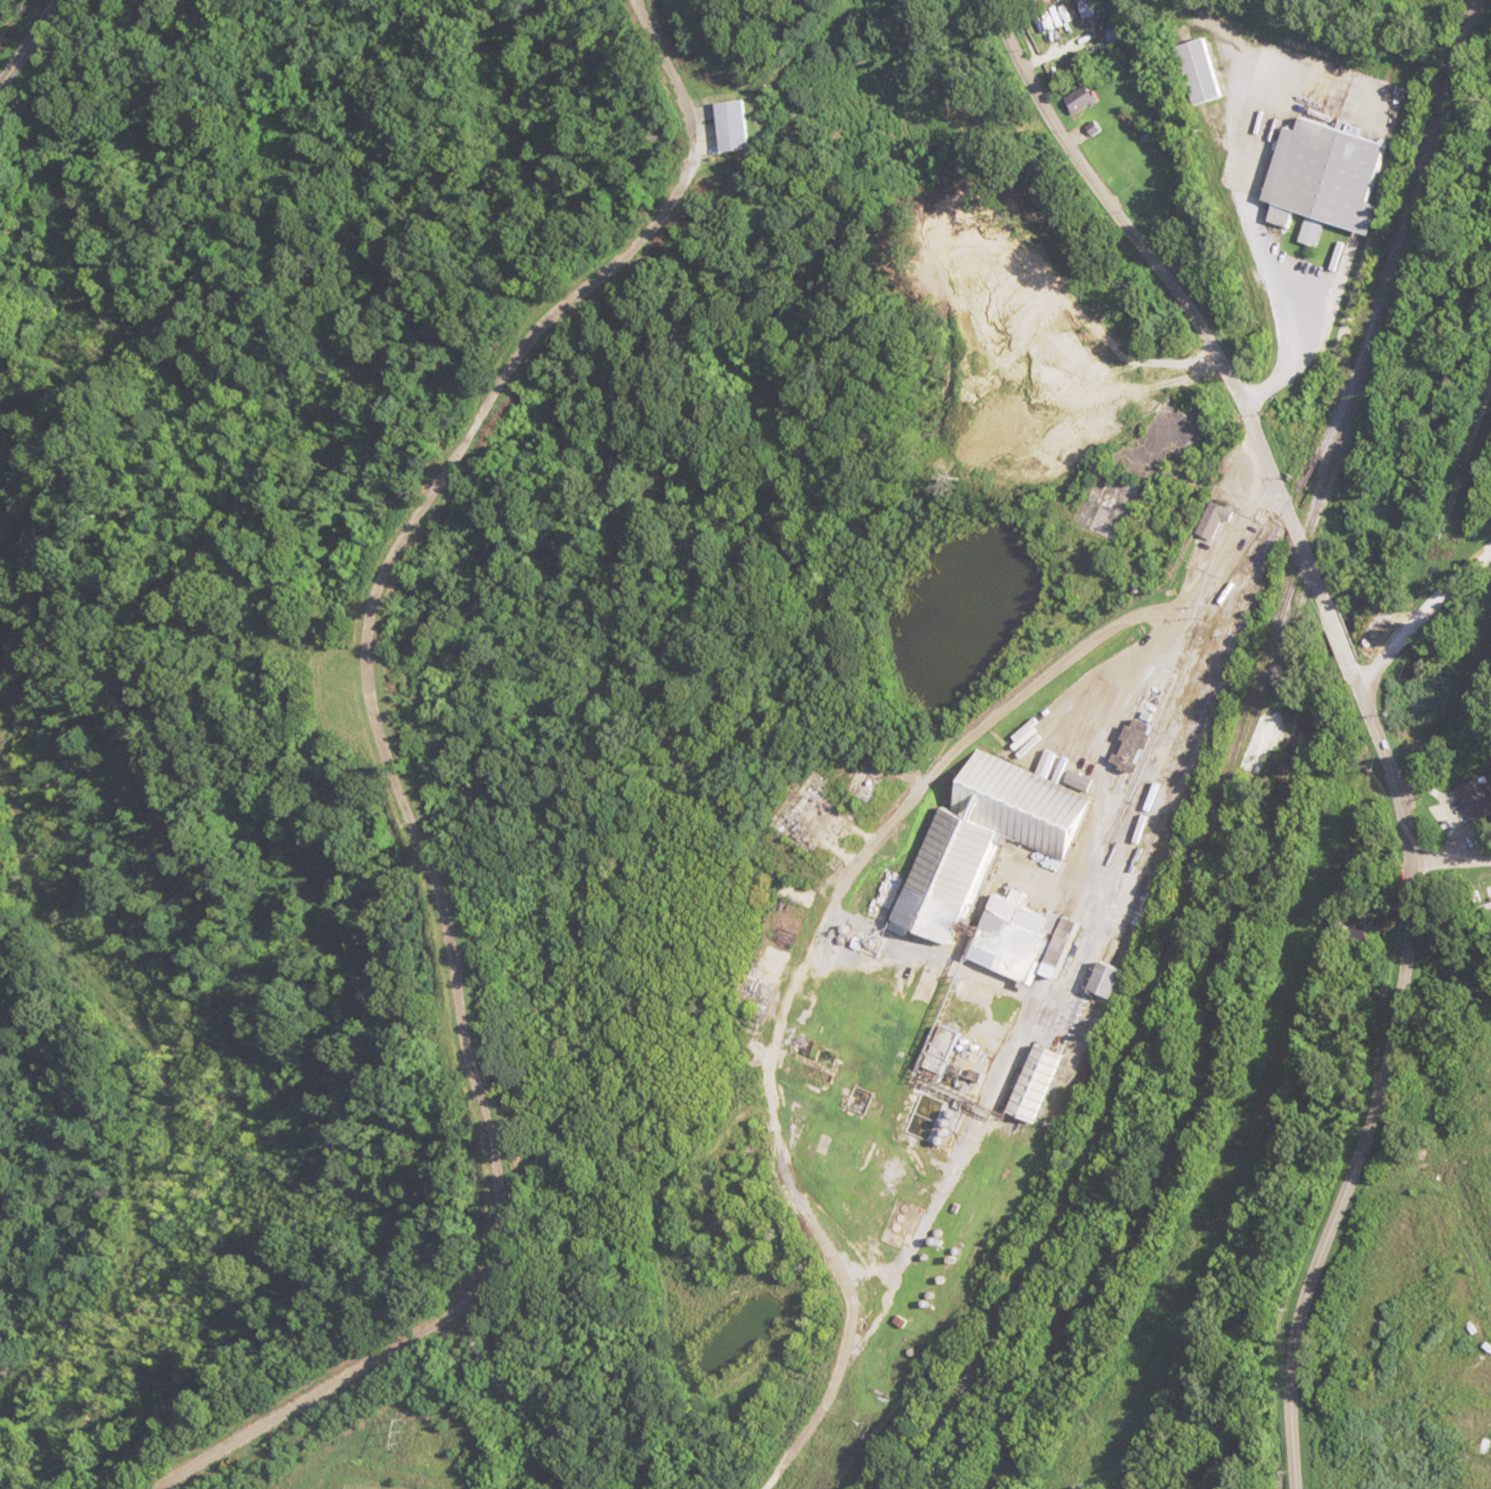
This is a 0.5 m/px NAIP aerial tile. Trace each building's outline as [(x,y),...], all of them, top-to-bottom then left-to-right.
[(1212,38),(1184,46),(1200,105),(1227,98),(1212,38)] [(1068,99),(1079,115),(1104,98),(1093,82),(1068,99)] [(725,152),(755,149),(750,100),(720,103),(725,152)] [(1394,142),(1305,118),(1301,130),(1290,127),(1270,201),(1277,203),(1272,222),(1297,229),(1298,226),(1307,229),(1304,242),(1324,247),(1331,222),(1379,235),(1387,205),(1378,203),(1394,142)] [(1237,509),(1209,500),(1198,535),(1216,540),(1223,520),(1233,523),(1237,509)] [(902,923),(960,942),(965,923),(989,923),(993,927),(1006,931),(1019,931),(1025,908),(1025,891),(1017,891),(1015,898),(1001,895),(997,895),(992,755),(979,751),(969,789),(969,792),(960,792),(955,810),(947,807),(936,807),(902,923)] [(1346,937),(1368,937),(1368,914),(1346,914),(1346,937)]
